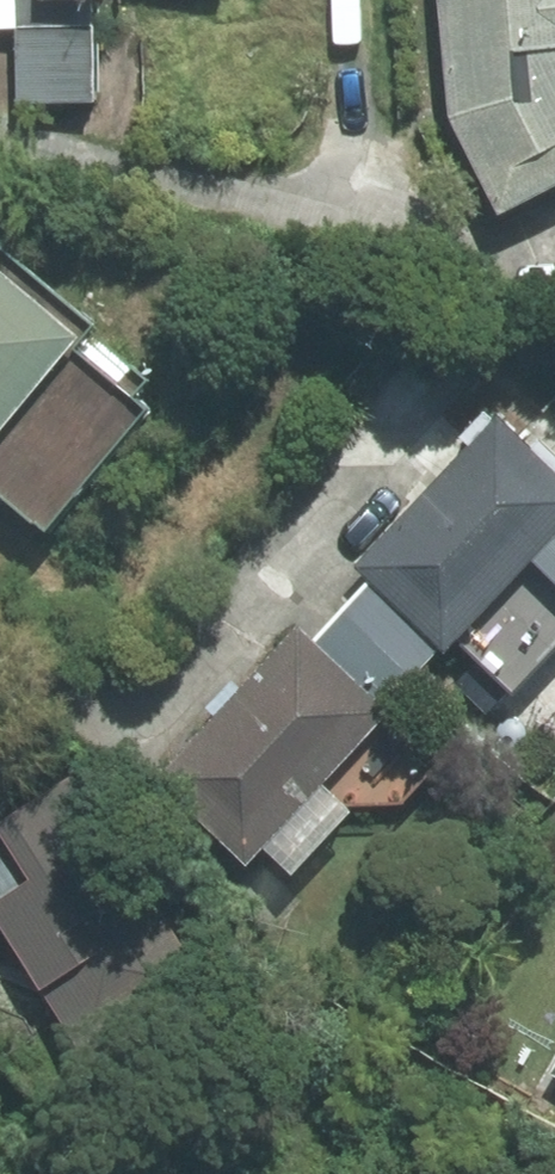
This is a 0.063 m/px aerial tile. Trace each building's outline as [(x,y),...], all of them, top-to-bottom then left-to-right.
[(25,29),(27,104),(109,102),(106,0),(0,0),(0,30),(25,29)] [(461,116),(513,214),(554,192),(554,0),(449,0),(461,116)] [(100,332),(0,253),(0,457),(100,332)] [(366,564),(510,405),(419,322),(275,481),(366,564)] [(366,564),(380,577),(458,647),(463,652),(554,551),(554,446),(510,405),(366,564)] [(463,652),(552,732),(554,729),(554,551),(463,652)] [(458,647),(380,577),(327,635),(405,705),(458,647)] [(315,623),(180,772),(268,852),(276,843),(310,874),(374,803),(342,775),(405,705),(327,635),(315,623)] [(81,761),(0,815),(0,913),(107,1072),(233,987),(81,761)]
